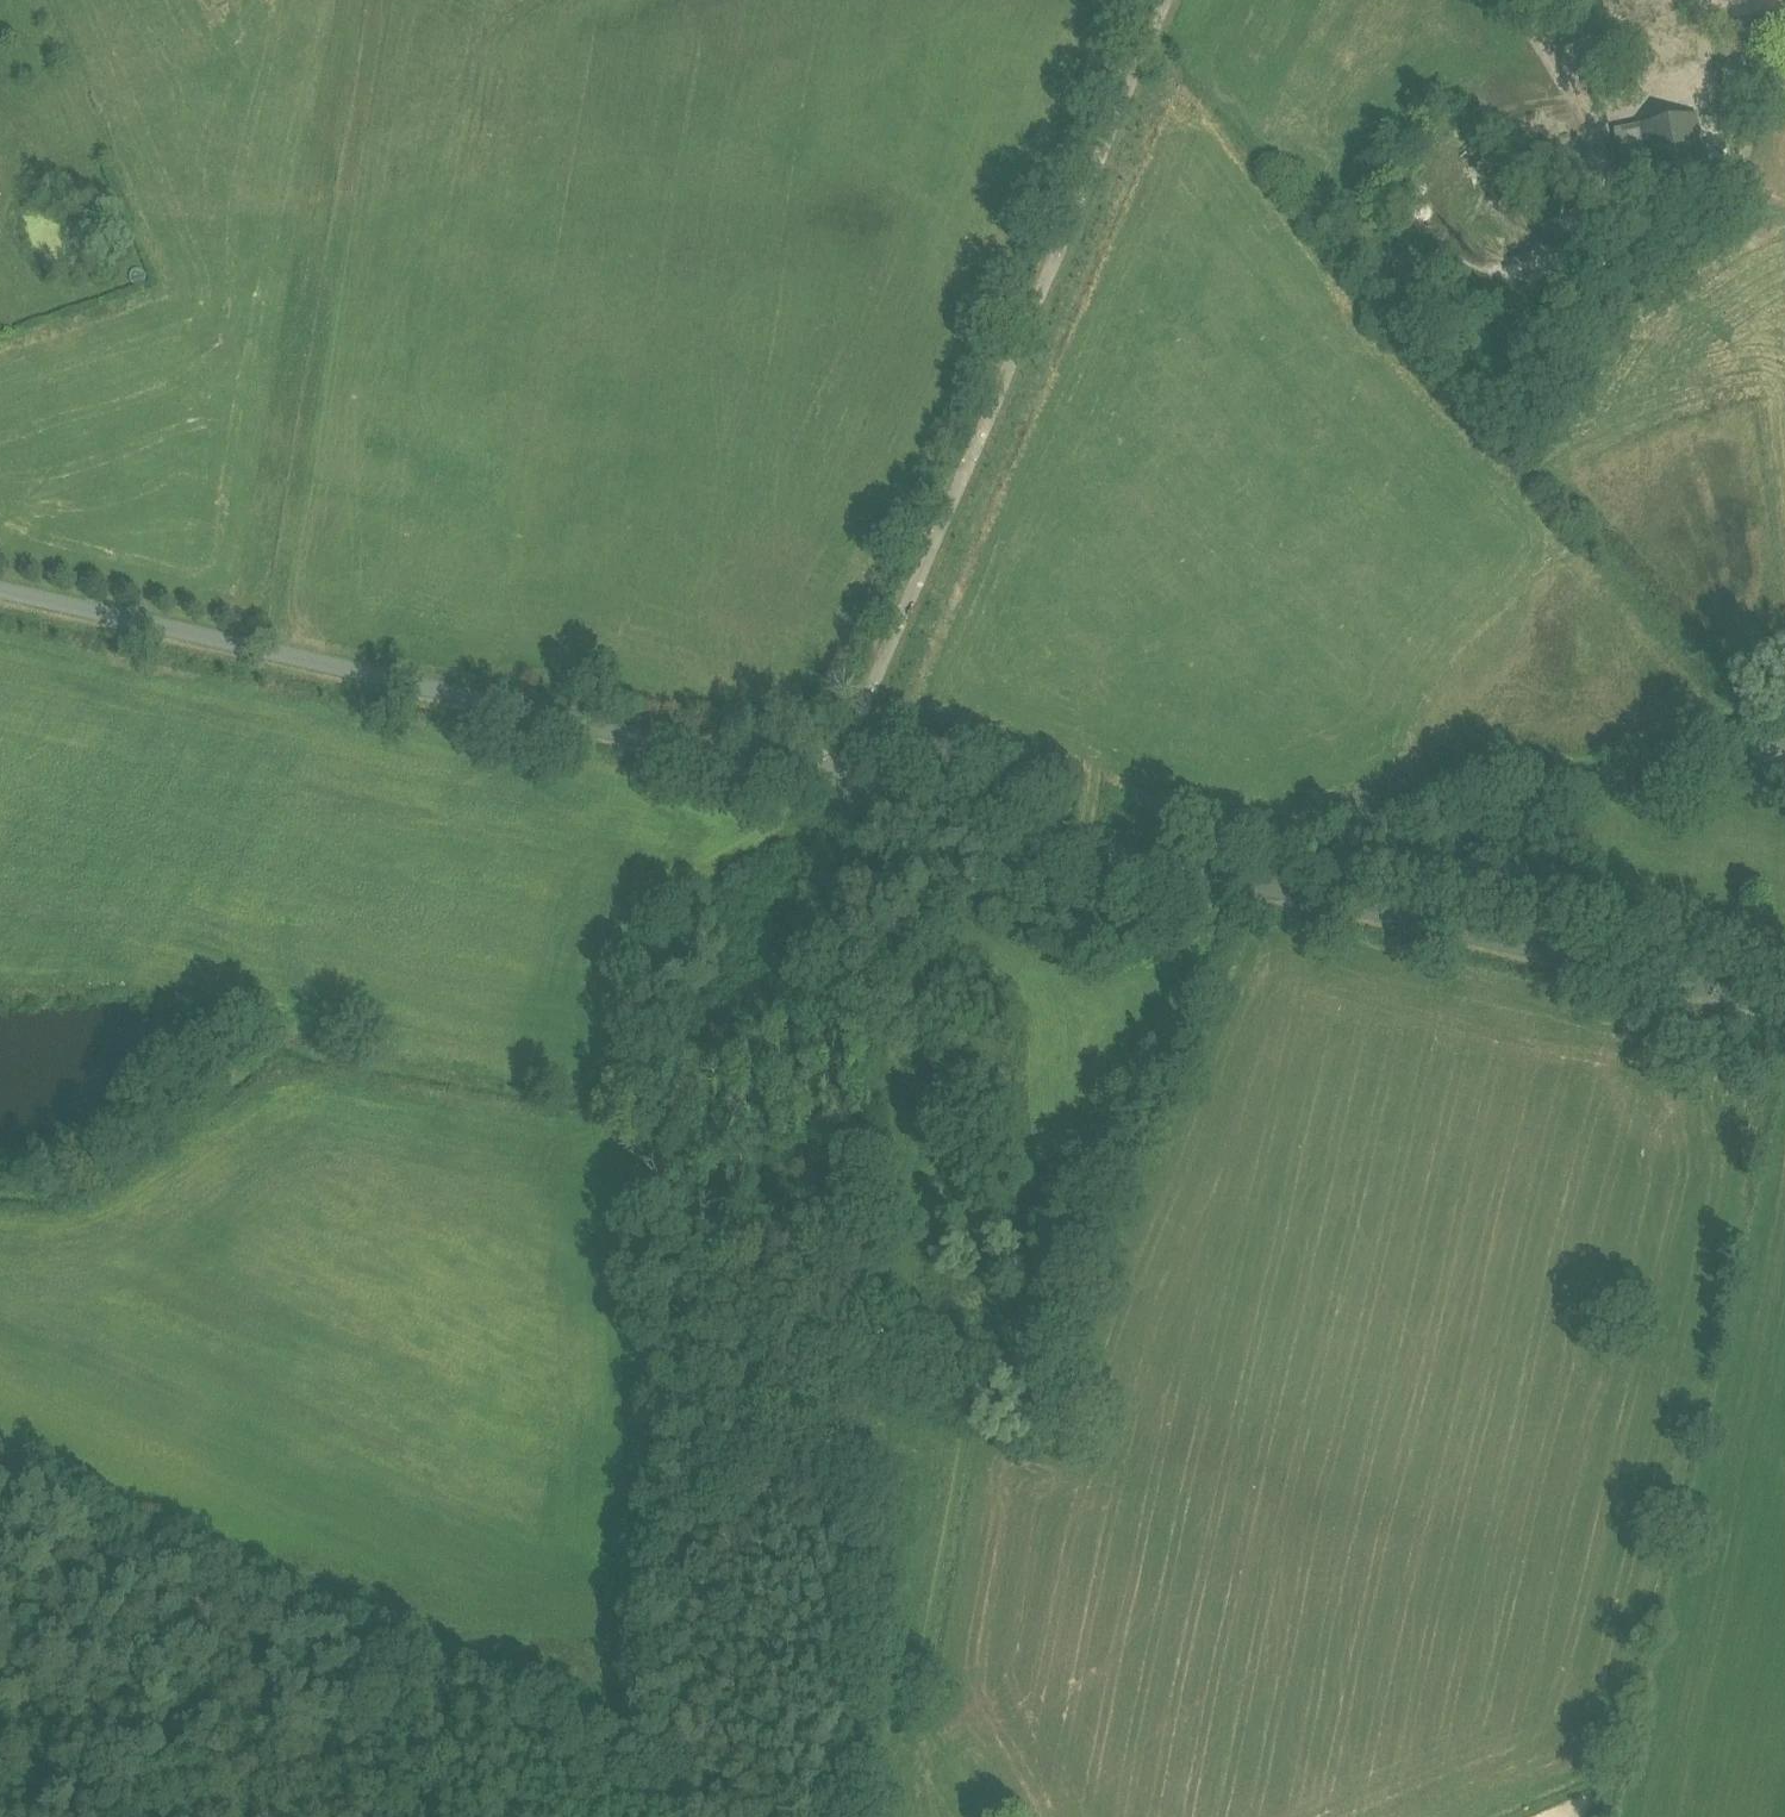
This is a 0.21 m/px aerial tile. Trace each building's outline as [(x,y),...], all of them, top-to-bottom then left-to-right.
[(1649,199),(1710,190),(1728,187),(1716,114),(1698,117),(1697,113),(1613,127),(1622,183),(1646,179),(1649,199)]
